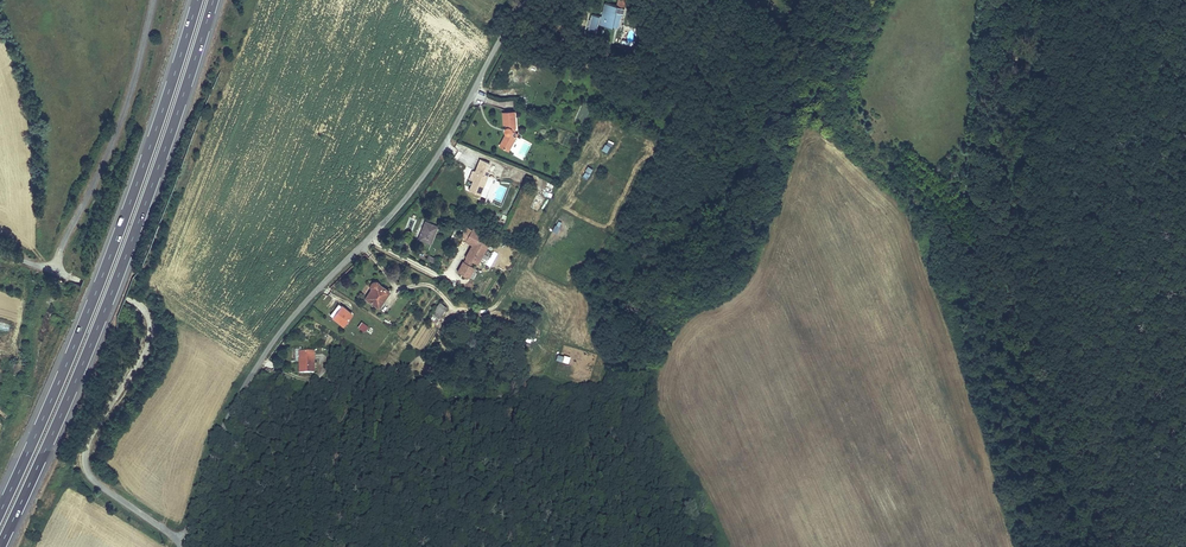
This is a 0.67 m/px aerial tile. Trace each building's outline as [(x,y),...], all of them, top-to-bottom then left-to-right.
[(639,0),(631,0),(629,9),(636,11),(639,0)] [(605,24),(624,29),(625,22),(630,23),(632,15),(635,16),(636,11),(629,9),(614,5),(611,17),(598,13),(596,22),(605,24)] [(604,30),(605,24),(596,22),(594,32),(600,33),(601,30),(604,30)] [(508,147),(517,130),(515,129),(515,128),(514,123),(515,123),(514,108),(503,109),(503,121),(506,121),(506,124),(505,125),(505,126),(504,127),(504,128),(505,129),(506,130),(500,142),(508,147)] [(488,174),(490,168),(492,169),(495,161),(489,159),(487,167),(477,164),(475,170),(477,170),(474,180),(471,188),(481,192),(488,174)] [(487,194),(494,176),(488,174),(481,192),(487,194)] [(535,194),(530,207),(538,211),(544,198),(535,194)] [(431,244),(438,226),(425,220),(418,238),(431,244)] [(464,256),(465,257),(458,271),(468,277),(474,266),(470,264),(472,261),(478,263),(494,234),(475,223),(465,241),(471,244),(464,256)] [(428,254),(426,258),(435,262),(437,258),(428,254)] [(364,295),(374,303),(384,288),(375,282),(375,280),(373,278),(370,278),(368,280),(368,283),(370,286),(364,295)] [(438,321),(446,306),(438,302),(430,317),(438,321)] [(329,314),(342,322),(350,312),(336,303),(329,314)] [(9,330),(10,323),(0,322),(0,329),(9,330)] [(302,352),(302,374),(315,374),(317,352),(302,352)] [(531,365),(537,368),(540,363),(534,360),(531,365)]
